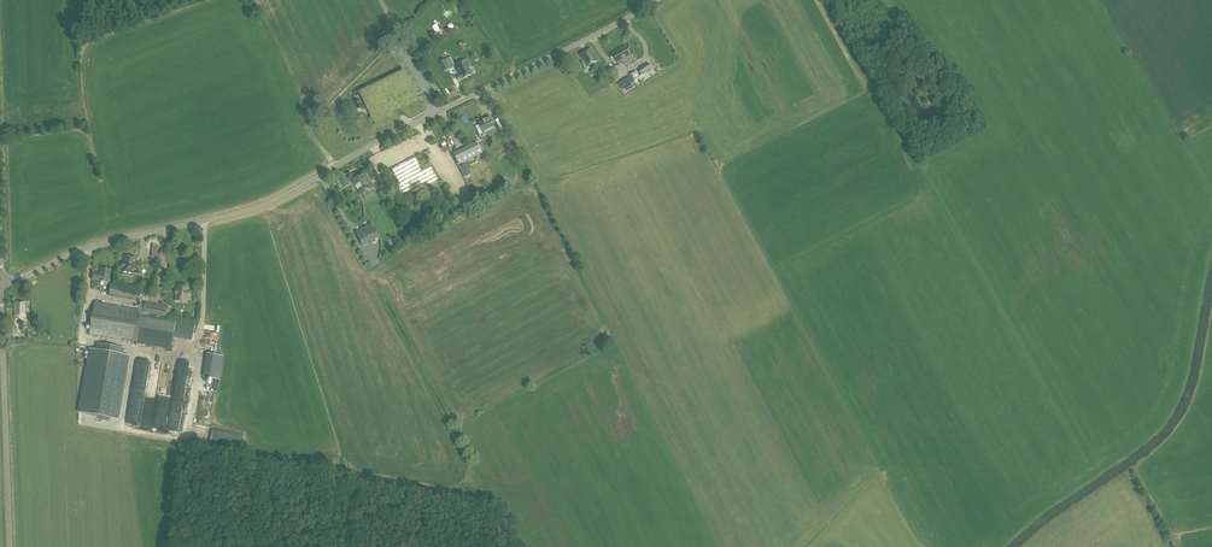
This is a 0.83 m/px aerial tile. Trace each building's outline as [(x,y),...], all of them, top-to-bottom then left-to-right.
[(449,6),(454,14),(459,11),(453,3),(449,6)] [(465,49),(461,42),(457,45),(460,51),(465,49)] [(625,46),(612,53),(618,63),(631,55),(625,46)] [(586,68),(589,67),(588,66),(598,60),(591,48),(579,55),(583,62),(581,63),(585,70),(587,69),(586,68)] [(449,68),(454,65),(450,57),(440,62),(444,71),(449,68)] [(458,73),(459,72),(460,75),(456,76),(458,81),(472,74),(469,67),(470,67),(466,59),(454,65),(458,73)] [(638,69),(641,75),(645,72),(651,68),(648,63),(638,69)] [(618,83),(622,89),(626,86),(634,81),(630,75),(622,80),(618,83)] [(483,133),(494,128),(490,119),(489,116),(484,118),(485,119),(478,122),(483,133)] [(477,142),(453,154),(459,165),(482,153),(477,142)] [(491,152),(488,154),(494,165),(497,164),(491,152)] [(392,169),(400,185),(398,186),(397,187),(397,189),(398,191),(400,192),(401,192),(403,191),(406,197),(438,180),(429,163),(422,167),(424,169),(421,170),(414,157),(392,169)] [(360,195),(373,188),(364,172),(351,179),(360,195)] [(340,178),(345,186),(350,184),(345,175),(340,178)] [(355,232),(363,246),(379,237),(371,223),(355,232)] [(150,243),(150,256),(157,257),(158,243),(150,243)] [(133,263),(134,258),(125,256),(124,262),(122,262),(119,263),(119,266),(121,268),(123,268),(122,271),(132,272),(140,273),(141,263),(136,263),(133,263)] [(108,282),(110,270),(100,268),(99,274),(93,273),(92,279),(108,282)] [(141,289),(112,283),(109,296),(139,301),(141,289)] [(186,302),(187,298),(190,298),(191,291),(187,291),(188,287),(178,285),(177,290),(176,290),(176,295),(177,295),(176,300),(186,302)] [(14,316),(26,316),(26,302),(14,302),(14,316)] [(138,309),(95,302),(89,334),(171,349),(173,338),(192,341),(195,325),(137,315),(138,310),(138,309)] [(144,303),(143,311),(167,315),(168,307),(144,303)] [(217,343),(218,331),(205,330),(205,336),(210,336),(210,343),(217,343)] [(90,349),(79,412),(117,419),(129,356),(123,355),(124,348),(97,343),(96,350),(90,349)] [(223,356),(219,355),(208,354),(207,357),(204,376),(220,379),(223,356)] [(164,425),(167,395),(155,393),(152,424),(164,425)]
